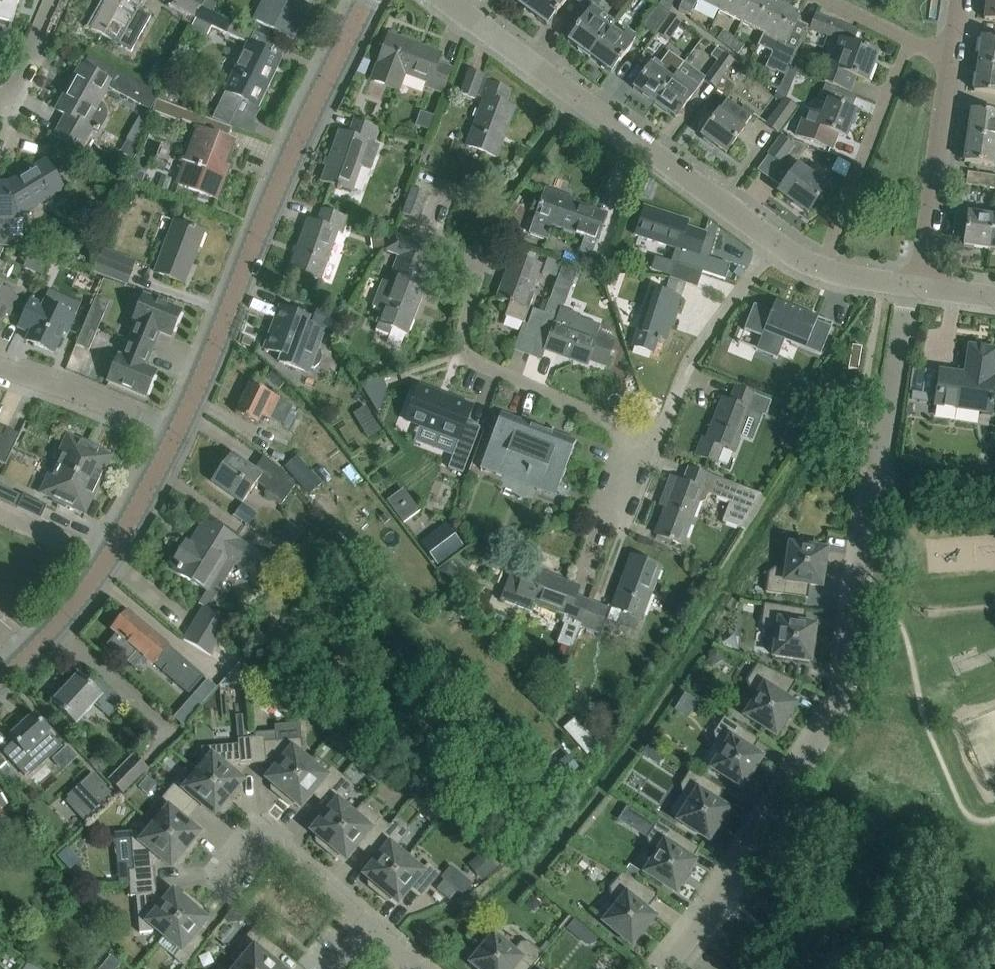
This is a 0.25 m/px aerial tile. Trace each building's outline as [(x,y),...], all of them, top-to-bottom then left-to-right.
[(13,22),(18,0),(0,0),(0,19),(13,22)] [(91,29),(116,43),(131,51),(138,39),(151,17),(136,8),(140,0),(109,0),(106,6),(104,5),(91,29)] [(201,4),(194,0),(174,0),(171,5),(194,18),(201,4)] [(218,0),(204,0),(201,6),(212,12),(218,0)] [(260,23),(293,39),(309,7),(302,3),(304,0),(272,0),(260,23)] [(525,10),(533,0),(512,0),(525,10)] [(525,10),(548,26),(566,0),(533,0),(525,10)] [(658,6),(669,13),(675,0),(661,0),(658,6)] [(725,0),(683,0),(678,11),(689,16),(697,1),(719,12),(725,0)] [(753,0),(725,0),(719,12),(741,23),(753,0)] [(778,5),(767,0),(753,0),(741,23),(763,34),(778,5)] [(984,19),(994,21),(994,0),(986,0),(984,19)] [(760,40),(757,45),(772,52),(766,68),(784,76),(787,70),(797,50),(806,30),(795,25),(800,16),(789,11),(790,8),(781,4),(780,6),(778,5),(763,34),(760,40)] [(231,21),(212,12),(201,6),(190,30),(205,38),(211,27),(225,33),(231,21)] [(669,13),(658,6),(645,26),(643,25),(656,34),(670,14),(669,13)] [(591,57),(611,30),(597,19),(601,14),(592,7),(588,13),(587,12),(567,40),(591,57)] [(677,39),(687,25),(671,14),(658,34),(669,41),(672,36),(677,39)] [(867,82),(877,54),(852,44),(857,31),(815,15),(810,29),(839,40),(824,82),(849,92),(855,78),(867,82)] [(623,38),(611,30),(591,57),(612,73),(633,45),(632,44),(636,39),(627,32),(623,38)] [(727,47),(733,39),(723,32),(717,40),(727,47)] [(442,94),(451,69),(437,63),(441,54),(424,48),(424,50),(404,43),(405,41),(388,35),(371,80),(398,90),(404,73),(429,82),(427,88),(442,94)] [(981,38),(977,64),(994,67),(994,40),(981,38)] [(743,47),(733,39),(727,47),(737,55),(743,47)] [(275,55),(271,53),(271,54),(247,43),(224,91),(225,91),(212,118),(229,126),(242,99),(257,107),(280,59),(275,56),(275,55)] [(718,86),(737,58),(726,51),(707,78),(718,86)] [(655,104),(677,75),(676,74),(684,63),(668,52),(660,63),(654,59),(633,88),(655,104)] [(66,115),(54,136),(80,150),(92,128),(99,132),(106,119),(106,112),(105,107),(102,103),(110,89),(150,111),(159,94),(89,55),(88,56),(89,56),(83,66),(81,65),(56,109),(66,115)] [(977,64),(973,91),(994,94),(994,67),(977,64)] [(476,95),(479,96),(484,98),(466,146),(495,157),(514,108),(505,105),(510,90),(482,80),(483,76),(468,70),(460,93),(475,99),(476,95)] [(796,73),(787,70),(784,76),(777,90),(776,90),(775,93),(786,99),(796,73)] [(675,118),(696,89),(677,75),(655,104),(675,118)] [(802,121),(796,136),(832,149),(837,135),(846,138),(850,127),(854,125),(856,118),(854,115),(856,112),(851,110),(856,97),(825,85),(814,113),(806,110),(802,121)] [(213,120),(186,110),(157,99),(152,112),(182,123),(181,124),(202,132),(190,163),(185,162),(177,184),(217,199),(225,177),(221,175),(234,141),(228,139),(232,128),(213,120)] [(745,106),(741,112),(726,101),(719,111),(701,135),(726,153),(754,114),(745,106)] [(779,134),(797,111),(785,102),(767,125),(779,134)] [(970,111),(967,136),(994,140),(994,114),(970,111)] [(427,115),(422,131),(434,135),(440,119),(427,115)] [(370,170),(378,145),(373,143),(378,129),(354,121),(349,135),(339,132),(322,181),(351,191),(360,166),(370,170)] [(967,136),(963,162),(993,166),(994,166),(994,140),(967,136)] [(809,147),(783,137),(782,137),(781,139),(780,138),(768,154),(780,163),(778,166),(790,175),(778,192),(807,213),(826,187),(797,166),(806,154),(805,153),(809,147)] [(46,160),(8,183),(8,185),(0,185),(0,245),(10,248),(10,211),(27,211),(63,189),(46,160)] [(853,181),(858,166),(843,161),(838,176),(853,181)] [(969,173),(967,186),(994,191),(994,177),(969,173)] [(417,219),(426,194),(411,189),(402,214),(417,219)] [(597,241),(606,214),(544,193),(535,219),(530,234),(547,240),(552,225),(585,236),(579,251),(591,255),(596,240),(597,241)] [(644,207),(635,235),(678,249),(682,250),(677,264),(702,272),(725,279),(730,265),(708,257),(714,237),(705,234),(685,227),(687,222),(686,221),(686,222),(660,213),(660,212),(644,207)] [(320,280),(337,231),(341,233),(347,218),(322,209),(317,223),(308,220),(291,269),(320,280)] [(988,250),(994,216),(968,212),(967,215),(955,213),(952,237),(964,238),(963,246),(988,250)] [(184,283),(204,232),(194,229),(195,228),(191,226),(191,228),(174,221),(155,272),(184,283)] [(420,298),(426,281),(417,278),(429,248),(394,233),(386,250),(401,256),(395,270),(399,272),(394,285),(385,282),(374,306),(383,310),(378,322),(379,323),(376,329),(390,335),(390,343),(400,346),(405,333),(406,334),(413,317),(411,316),(418,297),(420,298)] [(102,247),(98,258),(110,263),(114,252),(102,247)] [(534,294),(529,292),(539,266),(540,265),(513,256),(512,257),(513,257),(504,283),(503,282),(497,298),(510,302),(505,316),(523,323),(534,294)] [(110,263),(98,258),(93,271),(126,284),(131,271),(110,263)] [(548,259),(543,273),(556,278),(561,264),(548,259)] [(674,263),(669,278),(697,287),(702,272),(677,264),(674,263)] [(665,340),(670,325),(669,325),(678,299),(679,298),(652,289),(633,346),(652,353),(656,340),(660,341),(661,339),(665,340)] [(6,314),(9,316),(17,298),(0,290),(0,326),(6,314)] [(170,336),(181,311),(144,295),(133,321),(136,322),(129,340),(152,349),(159,332),(170,336)] [(98,327),(108,303),(95,297),(90,311),(87,317),(85,321),(98,327)] [(543,313),(535,337),(548,341),(544,350),(546,350),(572,359),(571,360),(587,365),(589,360),(605,366),(614,340),(597,333),(600,324),(579,317),(580,314),(560,307),(562,303),(548,298),(543,313)] [(17,327),(29,333),(26,341),(54,353),(63,333),(66,334),(75,316),(44,302),(43,305),(30,299),(17,327)] [(820,355),(831,327),(816,321),(817,318),(789,306),(785,317),(753,305),(743,330),(761,337),(755,350),(777,359),(784,341),(820,355)] [(323,331),(306,325),(299,322),(302,316),(279,307),(264,349),(281,355),(279,362),(308,373),(310,367),(314,368),(318,364),(320,361),(321,357),(320,351),(317,350),(323,331)] [(82,308),(79,314),(87,317),(90,311),(82,308)] [(533,309),(524,333),(535,337),(543,313),(533,309)] [(317,310),(313,323),(335,331),(340,318),(317,310)] [(89,350),(98,327),(85,321),(76,345),(89,350)] [(145,367),(152,349),(129,340),(122,357),(119,356),(108,381),(145,397),(155,371),(145,367)] [(853,344),(848,368),(858,370),(862,345),(853,344)] [(994,379),(992,379),(994,360),(994,350),(969,346),(965,374),(939,371),(934,406),(981,412),(981,414),(991,416),(993,401),(991,400),(994,379)] [(280,398),(250,384),(235,413),(256,423),(261,414),(270,418),(280,398)] [(418,387),(406,420),(458,440),(448,468),(463,474),(480,428),(466,423),(472,407),(418,387)] [(738,435),(748,410),(749,410),(753,411),(759,396),(735,387),(729,401),(723,399),(713,426),(712,425),(707,440),(703,438),(696,455),(716,463),(722,447),(733,451),(739,435),(738,435)] [(362,417),(378,442),(389,435),(373,410),(362,417)] [(575,441),(552,432),(501,412),(480,468),(501,476),(504,469),(527,477),(524,484),(555,495),(575,441)] [(0,442),(0,462),(5,465),(19,434),(7,428),(3,436),(0,442)] [(99,485),(112,456),(67,435),(61,447),(66,450),(59,465),(54,463),(53,464),(99,485)] [(295,486),(281,469),(263,457),(254,470),(231,453),(211,481),(242,503),(257,483),(267,490),(264,494),(280,506),(295,486)] [(284,468),(300,487),(314,474),(297,455),(284,468)] [(99,485),(53,464),(53,465),(57,467),(50,483),(46,481),(40,493),(85,514),(99,485)] [(739,487),(688,468),(683,482),(670,477),(660,505),(665,507),(655,535),(690,549),(690,548),(682,544),(692,517),(692,516),(702,491),(729,502),(721,521),(741,528),(761,495),(739,487)] [(23,495),(17,508),(41,519),(47,506),(23,495)] [(186,541),(173,562),(177,564),(173,570),(205,590),(197,604),(203,608),(204,607),(207,609),(234,564),(256,577),(266,561),(236,542),(237,540),(204,520),(194,535),(201,539),(196,547),(186,541)] [(463,546),(446,523),(420,542),(437,565),(463,546)] [(820,586),(825,551),(790,545),(786,571),(775,569),(769,573),(766,592),(807,598),(809,585),(820,586)] [(498,554),(486,558),(488,566),(500,561),(498,554)] [(641,619),(660,567),(632,556),(626,572),(628,572),(621,592),(619,591),(612,608),(641,619)] [(457,573),(449,563),(437,571),(445,582),(457,573)] [(579,627),(588,601),(576,597),(579,588),(563,582),(563,584),(543,576),(544,574),(527,568),(524,576),(512,571),(501,600),(529,611),(533,602),(565,614),(562,622),(565,623),(557,642),(571,647),(579,627)] [(598,634),(607,609),(588,601),(579,627),(598,634)] [(814,626),(803,624),(805,610),(764,604),(761,623),(766,629),(777,631),(774,656),(809,661),(814,626)] [(204,607),(203,608),(183,640),(210,656),(230,622),(207,609),(204,607)] [(116,634),(107,645),(127,663),(137,651),(152,664),(157,658),(166,666),(161,672),(188,694),(204,676),(127,611),(121,618),(117,616),(111,624),(113,628),(112,630),(116,634)] [(246,684),(244,657),(220,686),(246,684)] [(775,735),(795,705),(785,699),(796,682),(758,665),(747,681),(749,688),(759,694),(745,716),(775,735)] [(124,702),(116,695),(98,679),(91,686),(78,675),(53,702),(76,724),(97,701),(104,708),(102,711),(109,718),(124,702)] [(60,744),(33,715),(21,726),(18,723),(9,732),(11,735),(10,736),(15,742),(5,753),(4,752),(3,753),(24,776),(60,744)] [(761,757),(752,751),(759,740),(724,717),(714,733),(715,741),(725,747),(711,768),(742,788),(761,757)] [(280,798),(309,763),(299,755),(303,751),(301,739),(276,741),(276,732),(255,734),(255,737),(251,737),(253,763),(272,761),(278,766),(267,779),(273,784),(271,787),(271,790),(280,798)] [(234,764),(253,763),(251,737),(238,738),(238,744),(201,747),(201,759),(205,762),(197,772),(232,802),(240,793),(239,790),(236,788),(242,781),(229,770),(234,764)] [(123,795),(149,769),(134,755),(109,781),(123,795)] [(326,796),(342,777),(331,768),(325,776),(309,763),(280,798),(289,805),(293,805),(295,802),(301,807),(317,788),(326,796)] [(361,768),(353,781),(365,788),(373,776),(361,768)] [(728,810),(718,804),(726,792),(691,769),(680,786),(682,793),(692,799),(678,821),(708,840),(728,810)] [(232,802),(197,772),(184,788),(176,781),(168,792),(187,809),(195,800),(214,815),(219,809),(221,811),(225,811),(232,802)] [(93,773),(66,797),(86,818),(112,794),(93,773)] [(325,850),(354,815),(338,802),(352,785),(342,777),(326,796),(335,804),(312,831),(318,836),(316,839),(316,843),(325,850)] [(168,792),(146,818),(154,824),(189,854),(197,845),(196,842),(194,839),(198,834),(180,818),(187,809),(168,792)] [(354,815),(325,850),(334,857),(337,857),(339,854),(346,859),(361,840),(371,848),(386,830),(376,821),(377,817),(362,805),(354,815)] [(41,810),(34,816),(41,824),(48,817),(41,810)] [(377,893),(406,859),(394,849),(407,834),(407,826),(396,818),(386,830),(371,848),(380,856),(364,875),(370,880),(368,883),(369,886),(377,893)] [(694,862),(685,856),(692,844),(657,822),(647,838),(649,845),(658,851),(645,873),(675,892),(694,862)] [(189,854),(154,824),(146,834),(142,831),(130,832),(134,869),(128,870),(129,883),(154,881),(153,862),(158,856),(171,867),(176,861),(178,863),(182,863),(189,854)] [(65,864),(80,876),(90,865),(74,852),(65,864)] [(422,872),(406,859),(377,893),(386,901),(390,900),(392,898),(398,903),(414,884),(423,892),(439,873),(429,864),(422,872)] [(473,900),(481,887),(458,870),(449,883),(473,900)] [(646,910),(658,896),(623,873),(610,888),(611,895),(620,903),(604,922),(631,945),(654,918),(646,910)] [(165,936),(194,901),(185,894),(181,895),(179,897),(173,892),(162,905),(156,900),(154,881),(129,883),(131,896),(136,896),(140,933),(152,931),(155,928),(165,936)] [(202,909),(194,901),(165,936),(158,943),(185,966),(205,942),(195,933),(207,920),(201,915),(203,912),(202,909)] [(239,965),(243,968),(280,968),(267,958),(275,948),(254,930),(239,947),(248,955),(239,965)] [(543,955),(528,942),(521,943),(513,952),(494,936),(470,963),(477,968),(531,968),(543,955)]
